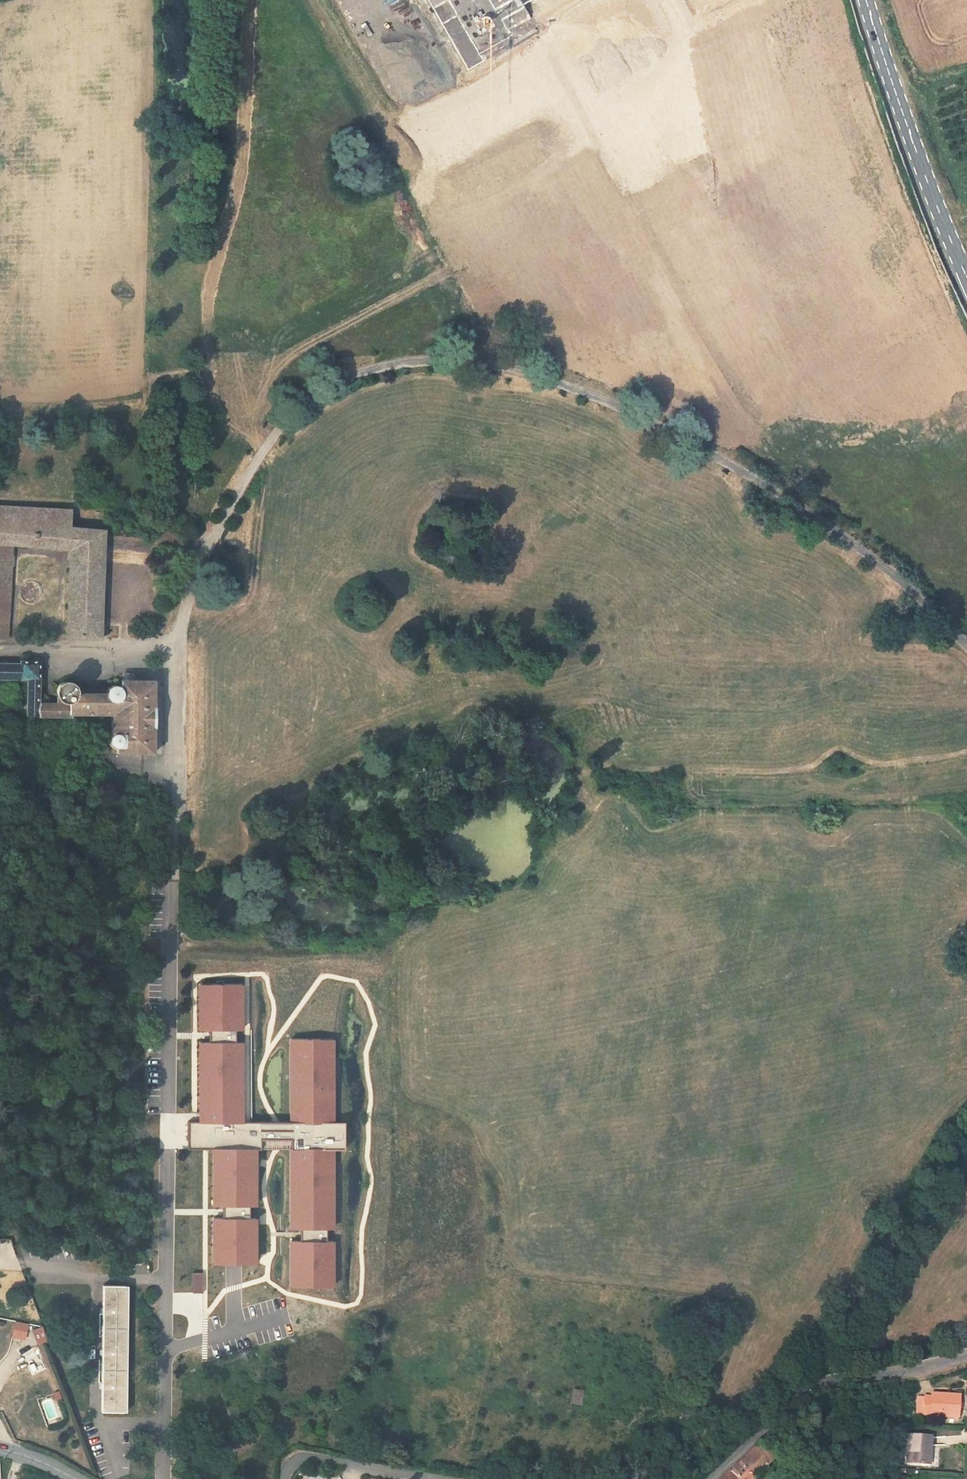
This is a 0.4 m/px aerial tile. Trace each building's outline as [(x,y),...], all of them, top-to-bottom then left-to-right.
[(17,634),(22,538),(80,542),(73,631),(107,629),(111,519),(79,519),(80,500),(1,496),(0,507),(0,635),(17,634)] [(160,741),(163,672),(128,673),(128,680),(125,679),(123,678),(121,677),(119,678),(118,678),(117,679),(116,681),(115,683),(115,685),(77,686),(77,677),(76,675),(74,673),(72,672),(70,670),(68,670),(66,670),(62,672),(62,673),(61,676),(62,693),(48,693),(47,654),(30,654),(30,659),(0,660),(0,671),(38,669),(40,706),(83,705),(83,699),(122,699),(119,721),(116,721),(115,731),(124,731),(124,740),(160,741)] [(245,984),(198,984),(199,1032),(245,1032),(245,984)] [(338,1040),(291,1039),(289,1122),(291,1123),(337,1123),(338,1040)] [(246,1042),(199,1043),(199,1123),(246,1123),(246,1042)] [(246,1123),(199,1123),(194,1123),(190,1123),(190,1149),(205,1150),(212,1150),(259,1150),(276,1150),(292,1150),(336,1150),(347,1150),(348,1123),(337,1123),(291,1123),(279,1123),(246,1123)] [(212,1208),(259,1207),(259,1150),(212,1150),(212,1208)] [(292,1150),(290,1230),(335,1231),(336,1150),(292,1150)] [(259,1219),(213,1219),(213,1265),(234,1265),(260,1265),(259,1219)] [(290,1242),(289,1288),(333,1289),(334,1243),(290,1242)] [(192,1293),(202,1293),(202,1272),(192,1272),(192,1293)] [(118,1413),(124,1290),(105,1290),(98,1412),(118,1413)] [(130,1290),(124,1290),(118,1413),(124,1413),(130,1290)] [(32,1331),(36,1343),(46,1340),(41,1328),(32,1331)] [(0,1366),(0,1387),(5,1397),(19,1390),(16,1385),(15,1383),(20,1380),(21,1382),(43,1370),(32,1349),(9,1361),(0,1366)] [(9,1361),(7,1357),(0,1360),(0,1366),(9,1361)] [(916,1396),(915,1410),(963,1414),(964,1393),(935,1390),(935,1394),(927,1394),(927,1397),(916,1396)] [(936,1432),(912,1430),(910,1458),(933,1460),(936,1432)] [(762,1443),(721,1478),(752,1478),(776,1459),(762,1443)]
